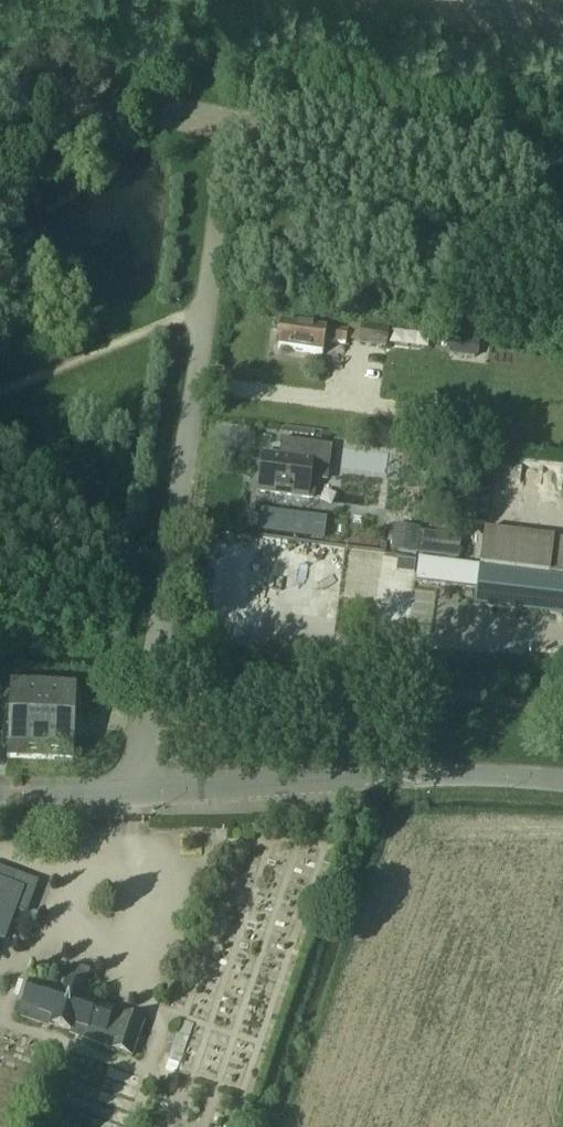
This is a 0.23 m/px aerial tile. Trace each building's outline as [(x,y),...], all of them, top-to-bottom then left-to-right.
[(345,334),(324,331),(279,325),(276,349),(320,355),(322,342),(343,345),(345,334)] [(385,347),(388,330),(360,327),(359,328),(347,326),(345,344),(357,345),(357,343),(385,347)] [(475,341),(474,341),(451,338),(449,352),(473,355),(475,341)] [(327,466),(329,447),(288,442),(286,457),(261,454),(256,492),(250,491),(248,502),(255,503),(256,495),(308,502),(313,465),(327,466)] [(261,513),(258,534),(306,540),(309,519),(261,513)] [(459,561),(462,537),(420,532),(421,528),(396,525),(391,552),(459,561)] [(562,614),(562,579),(479,569),(479,567),(418,560),(415,582),(476,590),(474,605),(562,616),(562,614)] [(9,685),(6,760),(39,761),(42,686),(9,685)] [(42,686),(39,761),(72,762),(75,688),(42,686)] [(13,916),(12,916),(14,912),(23,915),(34,885),(14,877),(10,888),(6,887),(6,886),(0,883),(0,941),(3,942),(5,936),(6,937),(13,916)] [(112,1011),(92,1005),(93,1003),(81,999),(83,994),(60,987),(59,991),(46,987),(46,989),(29,983),(28,986),(24,985),(18,1001),(23,1003),(22,1005),(20,1005),(16,1018),(40,1027),(42,1021),(49,1024),(49,1025),(71,1033),(73,1027),(81,1030),(77,1040),(100,1048),(103,1042),(111,1045),(109,1051),(131,1059),(143,1024),(112,1013),(112,1011)]
